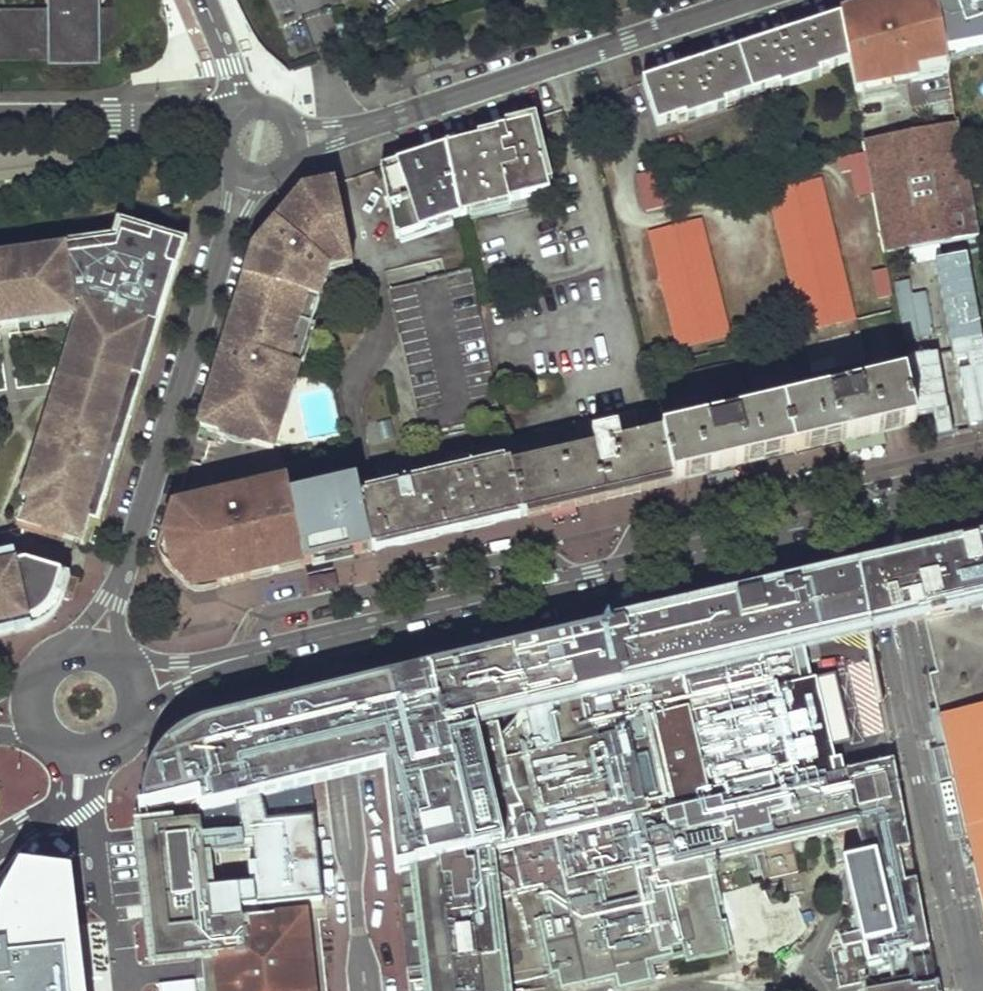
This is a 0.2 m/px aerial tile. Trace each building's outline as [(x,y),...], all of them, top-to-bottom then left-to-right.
[(44,20),(0,20),(0,73),(45,72),(45,78),(71,71),(89,63),(108,51),(127,33),(136,20),(97,20),(89,20),(89,5),(97,5),(97,0),(44,0),(44,20)] [(838,21),(847,67),(852,97),(941,79),(940,77),(948,75),(946,64),(933,0),(901,0),(865,12),(838,21)] [(946,64),(982,52),(982,0),(933,0),(946,64)] [(97,5),(89,5),(89,20),(97,20),(97,5)] [(737,52),(752,97),(781,87),(782,92),(823,80),(821,74),(847,67),(838,21),(737,52)] [(752,97),(737,52),(736,53),(643,81),(657,126),(686,116),(688,122),(729,109),(727,104),(752,97)] [(496,133),(496,138),(445,150),(458,216),(548,195),(532,125),(513,129),(496,133)] [(872,197),(883,254),(979,234),(958,128),(862,148),(864,156),(872,197)] [(458,216),(445,150),(414,160),(384,171),(387,196),(380,199),(397,241),(458,216)] [(864,156),(836,161),(839,176),(850,174),(855,200),(872,197),(864,156)] [(663,172),(635,178),(643,214),(671,208),(670,202),(663,172)] [(854,319),(822,179),(772,191),(774,202),(803,331),(854,319)] [(247,281),(321,304),(331,272),(353,267),(335,184),(303,191),(281,220),(256,252),(247,281)] [(729,333),(702,216),(651,227),(677,346),(729,333)] [(2,327),(1,313),(15,311),(16,316),(83,306),(90,308),(55,423),(46,420),(42,436),(51,438),(48,448),(39,445),(13,527),(41,536),(42,533),(62,539),(63,537),(89,544),(181,247),(115,227),(0,244),(0,327),(2,327)] [(951,343),(982,337),(967,254),(935,260),(951,343)] [(885,272),(870,275),(875,303),(891,300),(885,272)] [(478,309),(470,273),(389,295),(422,425),(425,435),(499,418),(499,414),(493,387),(478,309)] [(321,304),(247,281),(231,334),(239,337),(235,351),(231,365),(222,363),(202,428),(276,450),(300,372),(321,304)] [(1,313),(2,327),(17,325),(16,316),(15,311),(1,313)] [(854,319),(803,331),(812,370),(862,360),(854,319)] [(951,343),(954,358),(968,356),(970,370),(960,372),(970,428),(982,425),(982,339),(982,337),(951,343)] [(953,436),(937,353),(906,359),(917,416),(933,413),(938,439),(953,436)] [(784,401),(795,449),(855,435),(916,421),(905,373),(784,401)] [(795,449),(784,401),(662,429),(673,477),(734,463),(795,449)] [(505,444),(521,514),(633,486),(664,479),(673,477),(662,429),(650,431),(639,433),(635,410),(505,444)] [(51,438),(42,436),(39,445),(48,448),(51,438)] [(521,514),(505,444),(380,471),(385,494),(373,497),(362,499),(374,552),(384,549),(414,541),(521,514)] [(359,484),(310,493),(306,472),(288,475),(290,484),(307,567),(374,552),(362,499),(359,484)] [(290,484),(177,510),(164,552),(164,556),(165,561),(168,565),(198,592),(252,580),(307,567),(290,484)] [(832,774),(812,682),(802,684),(798,668),(794,648),(854,633),(868,631),(868,632),(892,626),(925,619),(936,616),(982,605),(982,541),(940,552),(906,560),(880,566),(876,567),(842,575),(594,633),(563,640),(514,652),(527,707),(487,717),(442,727),(430,671),(374,684),(384,768),(391,822),(397,870),(416,867),(489,850),(832,774)] [(33,630),(39,627),(43,625),(47,622),(53,617),(56,612),(58,609),(62,599),(71,602),(78,581),(35,567),(34,571),(15,567),(13,558),(0,561),(0,638),(33,630)] [(925,619),(937,671),(930,674),(938,713),(939,717),(977,709),(982,707),(982,605),(936,616),(925,619)] [(487,717),(527,707),(514,652),(474,661),(461,664),(430,671),(442,727),(487,717)] [(300,699),(310,784),(319,782),(344,777),(384,768),(374,684),(336,692),(310,697),(300,699)] [(939,717),(982,905),(982,707),(977,709),(939,717)] [(844,771),(856,829),(863,860),(843,865),(848,889),(858,936),(861,946),(867,972),(876,970),(875,965),(887,962),(928,952),(892,761),(881,763),(844,771)] [(844,771),(832,774),(489,850),(506,981),(556,973),(561,989),(615,976),(618,988),(649,981),(644,961),(671,955),(669,948),(681,946),(685,965),(728,955),(707,861),(761,848),(768,880),(797,873),(790,843),(856,829),(844,771)] [(200,827),(206,874),(275,866),(265,826),(264,823),(314,817),(310,786),(253,800),(198,813),(200,827)] [(218,990),(314,990),(305,912),(260,917),(261,924),(243,926),(242,919),(212,923),(211,914),(206,874),(200,827),(198,813),(193,799),(148,811),(144,811),(154,888),(163,887),(166,915),(157,916),(161,947),(212,941),(218,990)] [(416,867),(431,990),(508,990),(506,981),(489,850),(416,867)] [(72,873),(47,870),(22,867),(21,869),(0,908),(0,990),(85,990),(72,873)] [(163,887),(154,888),(155,902),(157,916),(166,915),(163,887)] [(734,894),(741,925),(756,921),(749,891),(734,894)] [(251,918),(242,919),(243,926),(261,924),(260,917),(257,918),(251,918)] [(861,946),(858,936),(838,941),(840,952),(861,946)] [(919,988),(934,984),(930,959),(914,963),(919,988)] [(875,965),(876,970),(888,968),(887,962),(875,965)] [(907,990),(905,981),(881,985),(881,987),(882,990),(907,990)]
